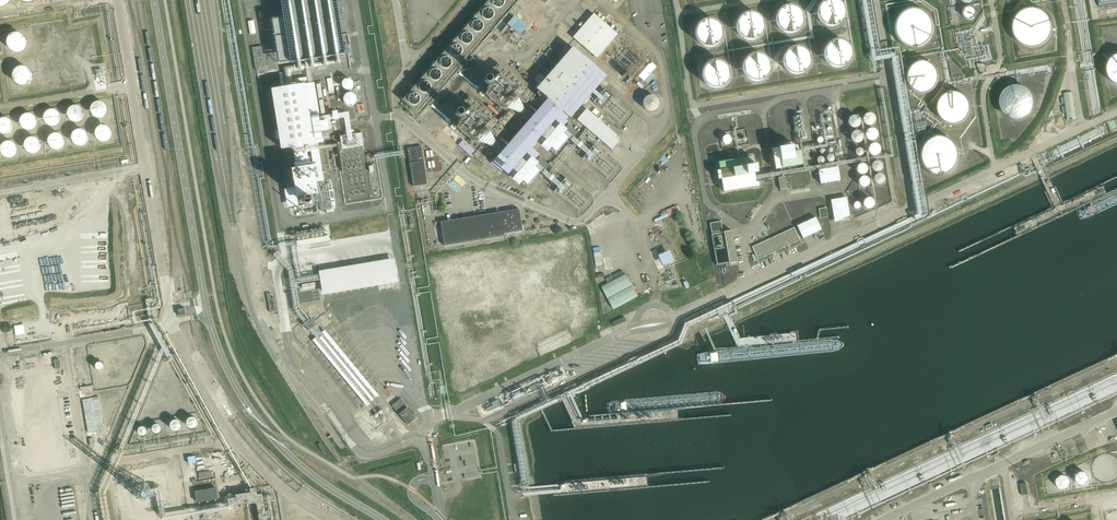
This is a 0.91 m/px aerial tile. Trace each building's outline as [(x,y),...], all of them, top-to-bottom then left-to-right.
[(0,8),(7,5),(10,0),(0,0),(0,8)] [(291,74),(346,65),(336,0),(280,0),(291,74)] [(417,116),(517,0),(495,0),(404,105),(417,116)] [(829,29),(837,26),(842,19),(843,11),(840,4),(834,0),(823,0),(817,3),(814,11),(814,19),(819,26),(829,29)] [(962,15),(966,19),(972,19),(976,14),(975,8),(971,5),(966,6),(962,9),(962,15)] [(1015,39),(1022,45),(1035,47),(1044,44),(1050,37),(1053,25),(1049,15),(1043,8),(1034,5),(1024,7),(1016,12),(1012,20),(1011,30),(1015,39)] [(779,33),(788,36),(797,34),(802,27),(803,19),(800,12),(793,7),(784,7),(777,11),(773,18),(774,26),(779,33)] [(933,27),(933,24),(932,20),(930,17),(928,14),(926,12),(923,10),(920,9),(916,8),(912,9),(909,9),(905,11),(903,12),(902,13),(899,16),(898,19),(896,23),(896,27),(896,29),(896,31),(897,34),(899,37),(901,40),(904,43),(908,45),(911,46),(914,46),(918,46),(922,45),(925,43),(928,40),(930,38),(932,35),(933,31),(933,27)] [(739,40),(749,43),(757,40),(762,33),(763,25),(760,18),(753,14),(744,13),(737,17),(733,25),(734,33),(739,40)] [(594,18),(573,42),(597,63),(618,39),(594,18)] [(698,47),(708,50),(716,47),(721,40),(722,32),(719,25),(712,21),(703,20),(696,24),(693,32),(693,40),(698,47)] [(508,29),(520,40),(527,32),(515,22),(508,29)] [(11,41),(12,47),(16,52),(20,53),(25,52),(30,48),(31,42),(29,38),(25,34),(20,33),(14,36),(11,41)] [(826,66),(836,69),(844,67),(849,60),(850,52),(847,45),(840,40),(831,40),(824,44),(820,51),(821,59),(826,66)] [(262,46),(252,48),(256,71),(266,69),(262,46)] [(786,74),(796,77),(804,74),(810,67),(810,59),(807,52),(800,48),(791,47),(785,51),(781,59),(781,67),(786,74)] [(548,99),(491,165),(507,177),(563,111),(571,119),(607,77),(573,48),(537,90),(548,99)] [(1108,78),(1113,83),(1116,84),(1116,51),(1112,52),(1107,57),(1105,63),(1104,70),(1108,78)] [(746,81),(756,84),(764,81),(769,75),(770,67),(767,60),(760,55),(751,55),(744,59),(740,66),(741,74),(746,81)] [(905,80),(908,87),(913,91),(919,94),(926,93),(933,90),(937,85),(939,79),(939,72),(936,65),(931,61),(924,58),(917,59),(911,62),(906,67),(904,73),(905,80)] [(704,87),(714,90),(722,88),(728,81),(728,73),(725,66),(718,61),(710,61),(703,65),(699,72),(699,80),(704,87)] [(17,75),(17,81),(21,85),(26,86),(31,86),(35,81),(36,76),(35,71),(31,67),(25,67),(20,69),(17,75)] [(644,81),(648,84),(655,76),(651,73),(644,81)] [(343,89),(353,89),(353,79),(343,79),(343,89)] [(998,103),(1002,111),(1007,115),(1014,118),(1022,117),(1028,113),(1032,108),(1034,101),(1033,94),(1030,90),(1025,85),(1019,82),(1012,83),(1006,85),(1001,90),(999,96),(998,103)] [(286,148),(315,144),(305,84),(277,89),(272,90),(281,149),(286,148)] [(938,111),(941,117),(946,121),(952,124),(959,123),(966,120),(970,115),(973,109),(972,102),(969,95),(964,91),(957,89),(950,89),(944,92),(940,97),(937,104),(938,111)] [(353,107),(358,97),(348,91),(343,101),(353,107)] [(1072,92),(1064,93),(1067,120),(1076,119),(1072,92)] [(657,99),(655,97),(653,96),(651,95),(648,95),(646,97),(644,98),(643,101),(642,104),(643,106),(644,108),(646,110),(649,111),(651,111),(654,110),(656,109),(658,107),(658,104),(658,101),(657,99)] [(93,104),(91,110),(96,116),(103,117),(108,111),(108,104),(103,100),(97,100),(93,104)] [(69,108),(67,114),(72,120),(79,121),(84,115),(84,108),(79,104),(73,104),(69,108)] [(45,112),(43,119),(48,125),(55,125),(60,119),(60,113),(55,109),(49,109),(45,112)] [(618,138),(586,111),(576,122),(612,153),(619,144),(616,141),(618,138)] [(862,116),(867,126),(876,122),(871,112),(862,116)] [(20,118),(18,124),(23,130),(30,131),(36,125),(35,118),(30,114),(24,114),(20,118)] [(805,130),(802,114),(792,116),(794,132),(805,130)] [(857,130),(862,119),(852,115),(847,126),(857,130)] [(1,132),(8,132),(13,127),(13,120),(8,116),(2,116),(0,117),(0,131),(1,132)] [(96,127),(95,134),(100,140),(107,140),(112,135),(112,128),(107,124),(101,124),(96,127)] [(866,132),(874,139),(879,134),(870,127),(866,132)] [(73,132),(72,138),(77,144),(84,145),(89,139),(88,132),(84,128),(78,128),(73,132)] [(49,135),(48,141),(53,148),(60,148),(65,142),(64,136),(60,132),(53,131),(49,135)] [(861,131),(852,132),(852,140),(861,140),(861,131)] [(922,167),(930,173),(940,175),(950,173),(957,166),(960,156),(959,146),(953,138),(943,133),(933,134),(925,139),(919,147),(918,157),(922,167)] [(552,136),(543,146),(547,150),(542,156),(549,162),(552,158),(556,162),(568,149),(564,145),(569,140),(561,134),(556,140),(552,136)] [(730,134),(722,137),(725,145),(733,142),(730,134)] [(25,139),(24,145),(29,152),(36,152),(41,146),(41,140),(36,136),(30,136),(25,139)] [(1,143),(0,150),(5,156),(12,156),(17,151),(17,144),(12,140),(6,140),(1,143)] [(475,150),(464,140),(459,145),(470,156),(475,150)] [(802,165),(798,145),(792,146),(791,143),(771,146),(775,170),(802,165)] [(880,145),(872,144),(871,153),(879,155),(880,145)] [(421,146),(407,149),(414,187),(428,184),(421,146)] [(757,174),(756,165),(753,166),(751,158),(718,163),(720,171),(716,172),(718,180),(721,180),(723,193),(756,187),(754,174),(757,174)] [(859,174),(866,174),(865,164),(858,165),(859,174)] [(523,168),(514,179),(518,182),(513,188),(520,194),(524,191),(528,194),(540,180),(536,177),(540,172),(533,166),(527,172),(523,168)] [(838,167),(818,170),(821,184),(840,181),(838,167)] [(1001,174),(1003,179),(1017,172),(1015,167),(1001,174)] [(787,189),(785,177),(778,178),(780,190),(787,189)] [(851,219),(848,197),(831,199),(834,221),(851,219)] [(864,206),(872,208),(874,199),(866,198),(864,206)] [(793,203),(800,219),(804,217),(797,201),(793,203)] [(494,213),(501,212),(500,205),(493,206),(494,213)] [(667,209),(669,215),(679,212),(677,205),(667,209)] [(827,207),(819,208),(821,218),(829,217),(827,207)] [(520,210),(442,223),(446,247),(506,237),(505,235),(524,232),(520,210)] [(821,230),(815,217),(797,226),(803,239),(821,230)] [(758,260),(800,240),(794,228),(752,247),(758,260)] [(737,262),(732,231),(724,232),(729,263),(737,262)] [(671,254),(660,259),(664,269),(676,264),(671,254)] [(626,274),(601,287),(608,299),(632,286),(626,274)] [(633,287),(608,300),(614,311),(639,298),(633,287)] [(270,294),(266,294),(269,312),(276,311),(274,297),(271,298),(270,294)] [(186,315),(185,308),(178,309),(179,316),(186,315)] [(614,327),(626,321),(624,317),(612,323),(614,327)] [(312,342),(367,408),(380,398),(325,332),(312,342)] [(104,363),(103,363),(101,362),(100,362),(98,363),(97,364),(97,366),(96,367),(97,369),(97,370),(99,371),(100,371),(102,371),(103,371),(104,370),(105,369),(106,367),(106,366),(105,364),(104,363)] [(392,406),(408,425),(416,418),(400,399),(392,406)] [(492,402),(493,405),(487,408),(489,411),(502,404),(498,399),(492,402)] [(187,420),(188,423),(190,424),(193,425),(195,424),(197,423),(198,421),(198,418),(197,416),(196,415),(194,414),(192,414),(189,415),(188,417),(187,420)] [(172,424),(173,426),(175,427),(178,428),(180,427),(181,425),(182,423),(182,421),(181,419),(179,417),(177,417),(174,418),(172,419),(172,422),(172,424)] [(153,428),(155,430),(157,430),(159,430),(161,428),(162,426),(161,424),(160,422),(158,422),(156,422),(154,423),(153,425),(153,428)] [(144,432),(146,431),(147,429),(147,428),(147,426),(145,424),(142,424),(140,425),(139,427),(139,429),(140,431),(142,432),(144,432)] [(56,434),(44,436),(49,464),(61,462),(56,434)] [(39,437),(27,439),(31,467),(44,465),(39,437)] [(221,461),(221,463),(225,463),(224,452),(215,453),(216,462),(221,461)] [(1092,471),(1096,476),(1102,480),(1109,480),(1115,477),(1116,473),(1116,459),(1115,455),(1109,452),(1101,453),(1095,456),(1092,463),(1092,471)] [(1089,477),(1089,476),(1089,475),(1089,474),(1088,472),(1087,471),(1085,470),(1084,470),(1083,469),(1082,469),(1079,470),(1078,471),(1077,471),(1076,473),(1075,474),(1075,475),(1075,477),(1075,479),(1076,480),(1077,481),(1078,482),(1079,483),(1080,483),(1081,483),(1083,483),(1085,483),(1087,482),(1087,481),(1088,480),(1089,478),(1089,477)] [(1070,481),(1069,479),(1069,478),(1068,476),(1067,475),(1066,474),(1065,474),(1063,473),(1062,473),(1061,473),(1059,474),(1058,475),(1057,476),(1055,478),(1055,480),(1055,481),(1055,482),(1056,484),(1056,485),(1057,486),(1059,487),(1060,488),(1062,488),(1063,488),(1066,487),(1068,486),(1069,483),(1069,482),(1070,481)] [(1020,484),(1022,496),(1028,495),(1026,483),(1020,484)] [(217,488),(195,491),(197,502),(218,498),(217,488)]
